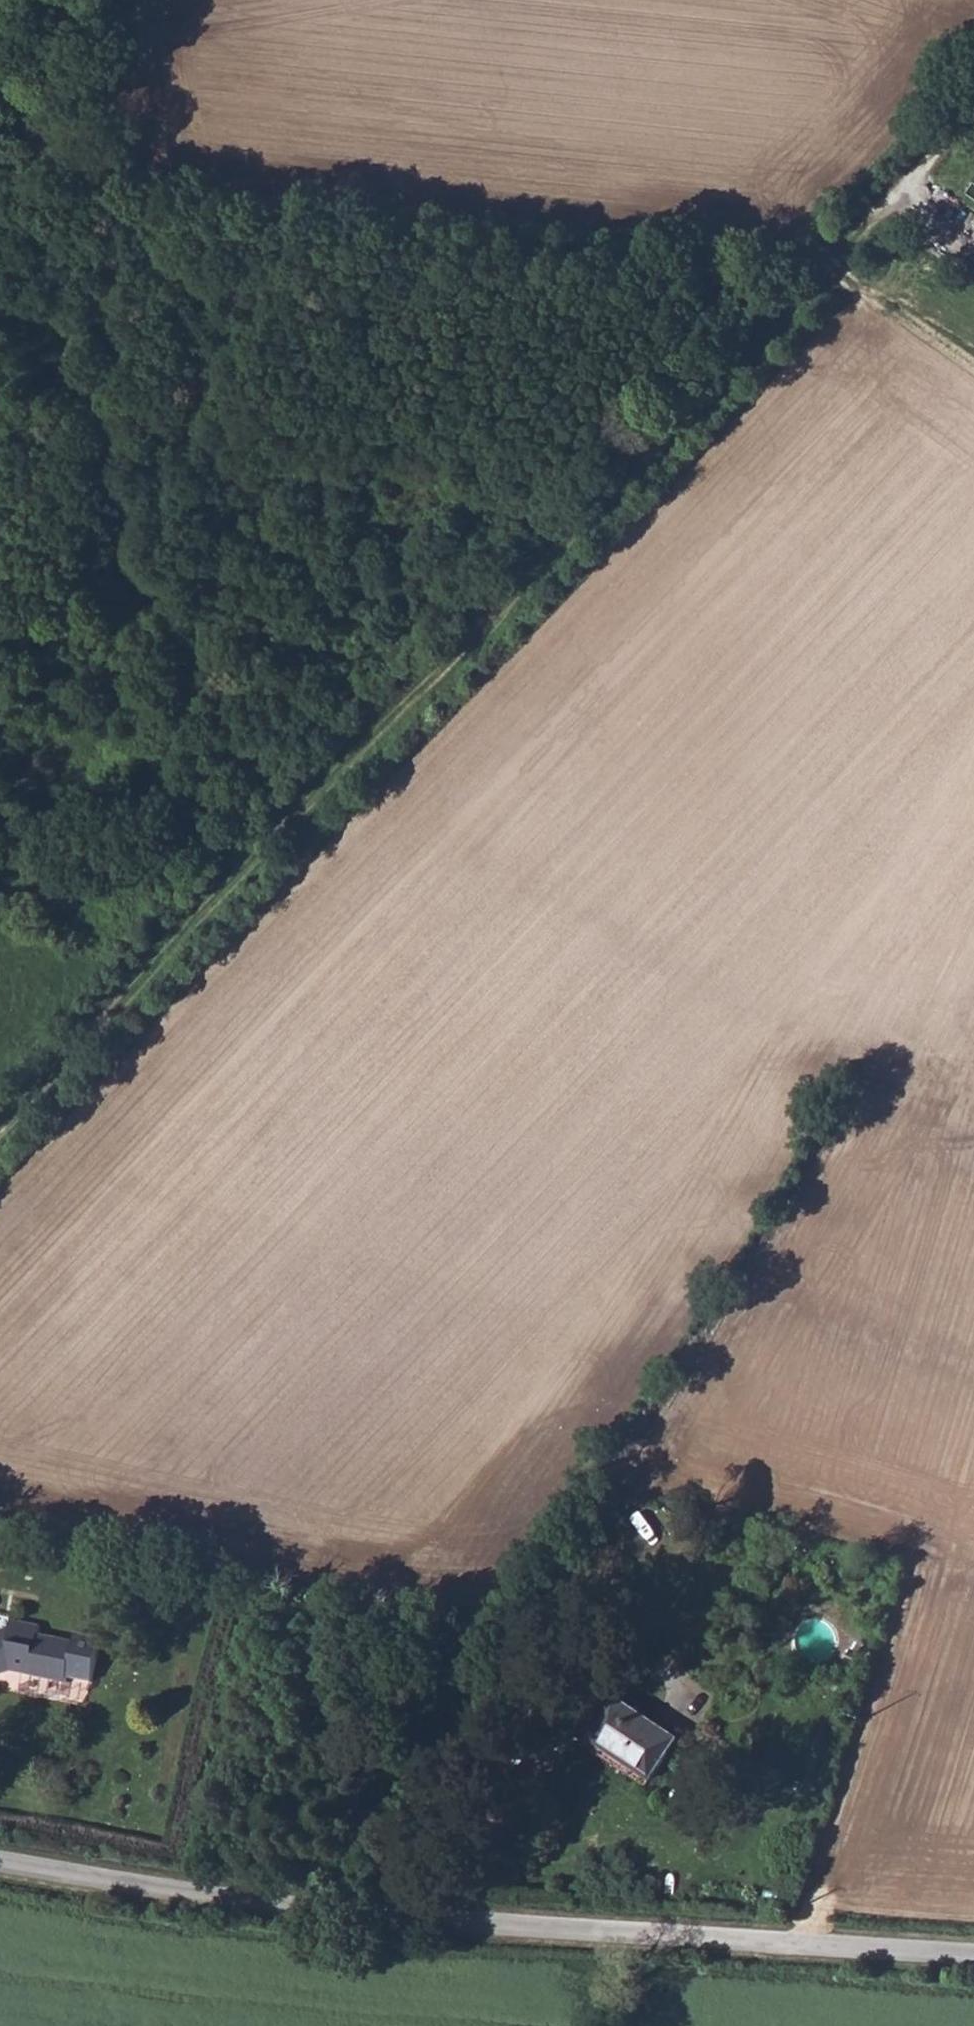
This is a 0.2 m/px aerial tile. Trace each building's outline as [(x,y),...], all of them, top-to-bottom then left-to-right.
[(93,1680),(101,1636),(77,1631),(76,1638),(39,1633),(41,1624),(0,1614),(0,1674),(12,1670),(67,1681),(70,1676),(93,1680)] [(619,1702),(645,1661),(650,1654),(641,1649),(611,1697),(619,1702)] [(619,1702),(684,1741),(708,1697),(645,1661),(619,1702)]
